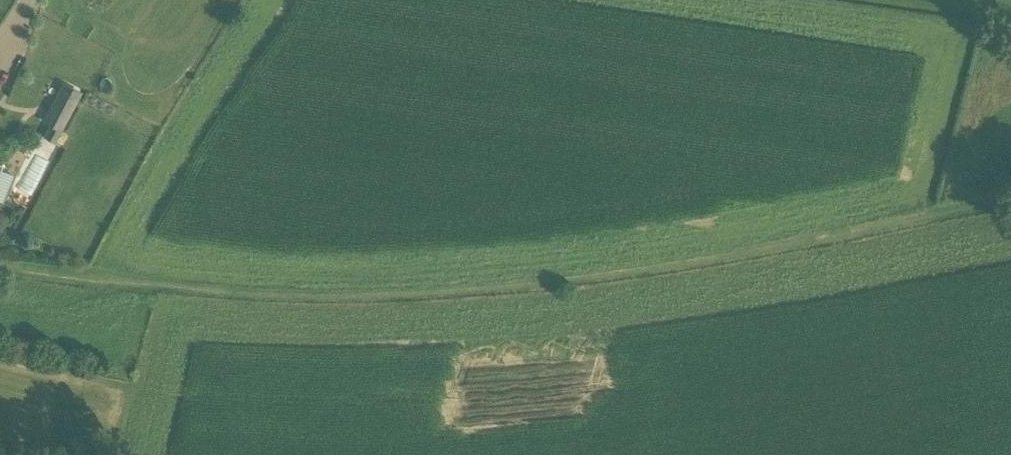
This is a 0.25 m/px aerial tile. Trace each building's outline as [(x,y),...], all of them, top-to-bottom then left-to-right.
[(55,142),(83,91),(64,81),(43,120),(50,124),(44,136),(55,142)]
